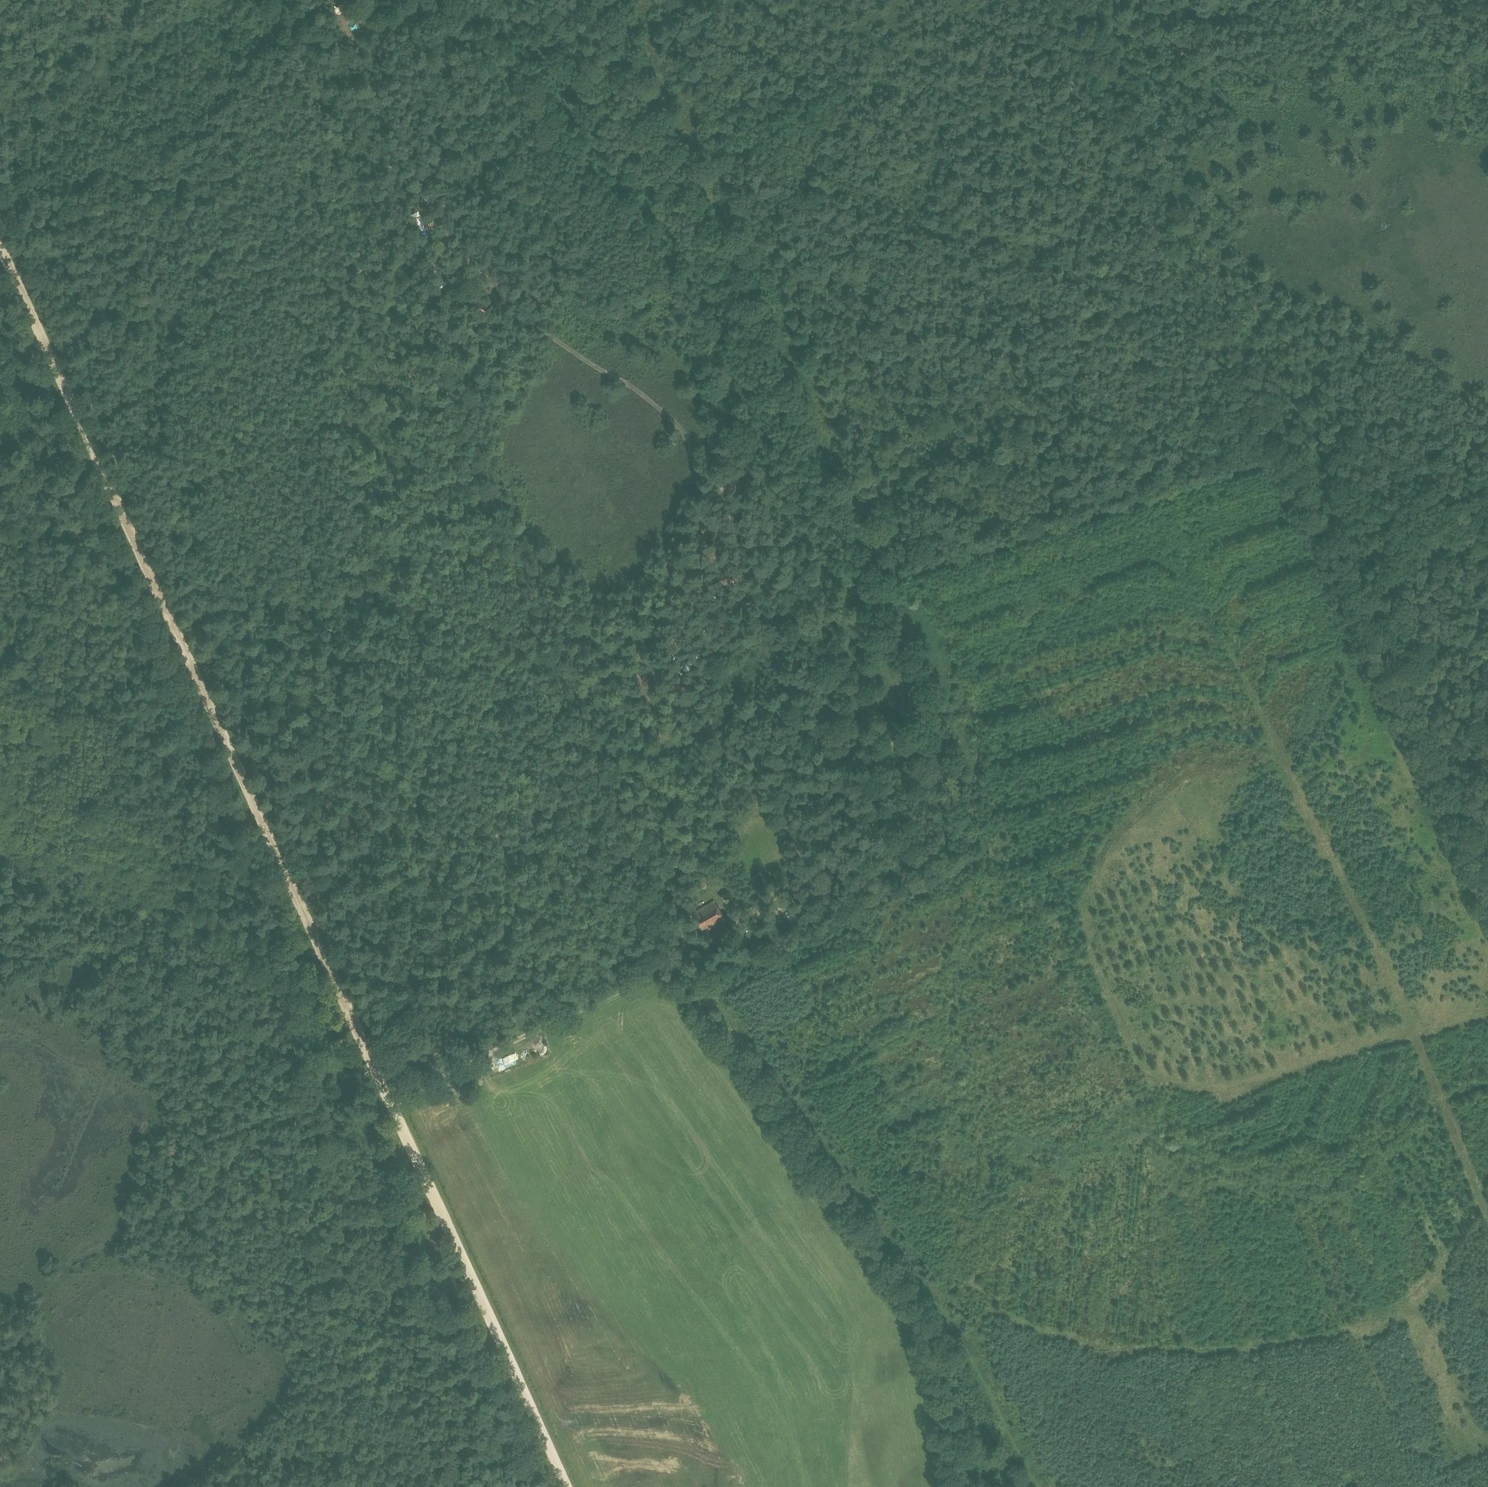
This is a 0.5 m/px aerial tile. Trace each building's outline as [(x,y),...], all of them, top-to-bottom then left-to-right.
[(741,486),(737,473),(725,477),(730,490),(741,486)] [(727,919),(719,905),(695,918),(703,933),(727,919)]
